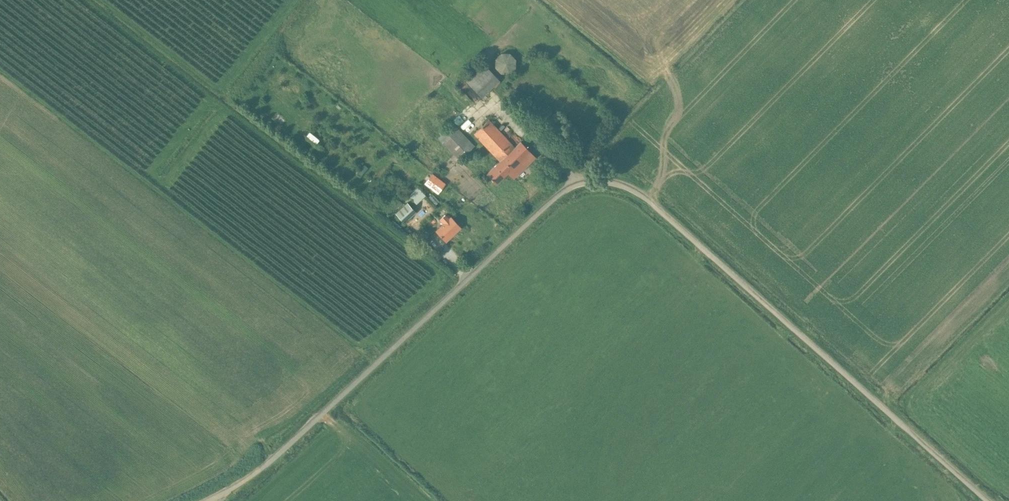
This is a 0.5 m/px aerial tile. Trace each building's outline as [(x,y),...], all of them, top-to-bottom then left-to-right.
[(510,52),(501,52),(495,58),(495,67),(501,73),(509,73),(516,67),(516,59),(510,52)] [(500,80),(483,62),(465,79),(482,97),(500,80)] [(515,147),(489,119),(473,134),(500,161),(487,173),(496,183),(511,168),(517,174),(535,156),(521,141),(515,147)] [(475,146),(453,123),(438,137),(459,160),(475,146)] [(311,131),(308,136),(320,142),(323,137),(311,131)] [(433,175),(425,184),(437,194),(445,186),(433,175)] [(416,186),(406,195),(414,203),(424,194),(416,186)] [(439,201),(432,194),(428,197),(435,204),(439,201)] [(399,200),(393,206),(396,210),(403,204),(399,200)] [(416,212),(407,202),(395,213),(404,223),(416,212)] [(449,218),(445,214),(440,219),(444,223),(436,231),(445,241),(460,227),(451,217),(449,218)]
